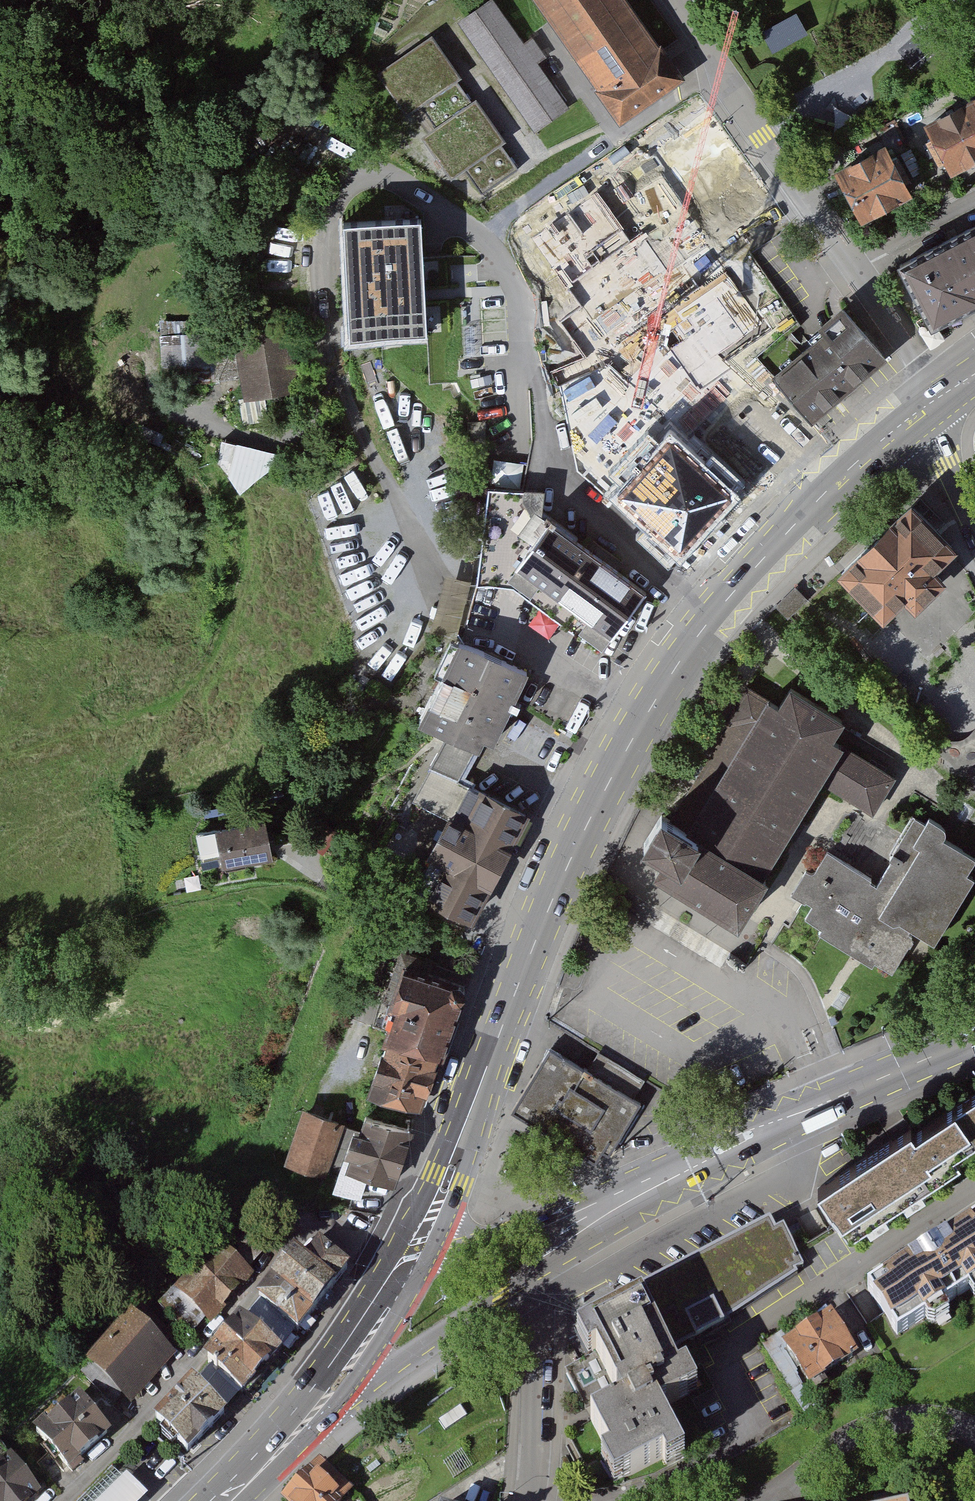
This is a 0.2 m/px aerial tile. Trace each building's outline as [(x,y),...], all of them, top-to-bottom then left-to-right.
[(462,22),(538,132),(572,109),(497,0),(494,0),(462,22)] [(622,119),(685,76),(634,0),(542,0),(622,119)] [(772,42),(805,33),(799,12),(766,21),(772,42)] [(437,37),(383,73),(410,114),(426,104),(442,128),(428,137),(455,178),(470,168),(485,190),(516,169),(500,144),(506,140),(480,102),(476,105),(460,82),(464,79),(437,37)] [(932,121),(959,174),(974,166),(974,100),(932,121)] [(895,142),(843,168),(869,220),(921,194),(895,142)] [(349,338),(425,334),(424,295),(420,219),(344,223),(349,338)] [(899,265),(931,332),(974,307),(974,227),(899,265)] [(805,351),(774,373),(808,418),(883,364),(838,304),(795,336),(805,351)] [(291,325),(234,335),(246,398),(302,388),(291,325)] [(164,328),(162,341),(187,344),(189,331),(164,328)] [(191,378),(189,344),(163,345),(165,380),(191,378)] [(680,564),(739,501),(671,437),(612,500),(680,564)] [(224,441),(219,466),(237,469),(233,487),(267,493),(274,450),(224,441)] [(477,579),(513,586),(600,649),(647,586),(550,512),(519,490),(521,483),(488,479),(477,579)] [(908,507),(835,579),(883,628),(905,606),(917,618),(932,604),(947,589),(935,577),(957,556),(908,507)] [(529,670),(455,635),(415,718),(443,731),(473,746),(478,748),(483,737),(494,742),(529,670)] [(737,688),(644,845),(662,855),(650,875),(737,926),(766,877),(761,874),(813,786),(865,817),(887,780),(825,743),(838,721),(786,690),(774,710),(737,688)] [(473,746),(443,731),(408,803),(444,821),(460,787),(453,783),(473,746)] [(474,920),(529,811),(471,781),(416,890),(474,920)] [(266,814),(194,828),(202,868),(273,855),(266,814)] [(876,878),(825,848),(811,872),(805,869),(787,899),(806,911),(800,920),(893,976),(917,936),(934,946),(974,880),(965,875),(974,861),(942,842),(949,832),(931,821),(927,827),(912,818),(876,878)] [(421,1113),(464,985),(418,969),(421,959),(395,949),(374,1029),(388,1034),(368,1100),(421,1113)] [(552,1048),(514,1112),(599,1163),(606,1152),(615,1157),(646,1104),(552,1048)] [(816,1188),(849,1238),(960,1166),(954,1156),(974,1142),(974,1092),(915,1131),(911,1125),(816,1188)] [(343,1126),(302,1112),(284,1167),(325,1180),(329,1170),(343,1126)] [(409,1131),(366,1118),(361,1133),(343,1126),(329,1170),(394,1191),(409,1131)] [(592,1327),(578,1334),(591,1358),(600,1353),(627,1404),(597,1420),(615,1454),(603,1460),(616,1486),(666,1460),(670,1467),(689,1457),(663,1409),(700,1389),(689,1367),(682,1371),(668,1345),(717,1319),(714,1315),(790,1274),(789,1271),(800,1265),(780,1227),(772,1231),(765,1219),(629,1291),(636,1303),(592,1327)] [(876,1290),(907,1337),(974,1293),(974,1226),(876,1290)] [(222,1238),(159,1302),(190,1334),(253,1268),(222,1238)] [(307,1260),(296,1251),(258,1300),(299,1332),(351,1266),(321,1242),(307,1260)] [(132,1306),(85,1356),(129,1396),(175,1345),(132,1306)] [(839,1315),(790,1345),(817,1388),(866,1358),(839,1315)] [(280,1349),(248,1320),(210,1363),(243,1392),(280,1349)] [(199,1382),(159,1421),(188,1451),(228,1412),(199,1382)] [(77,1392),(33,1431),(67,1469),(111,1430),(77,1392)] [(0,1459),(0,1500),(32,1500),(42,1493),(10,1451),(0,1459)] [(84,1500),(142,1500),(148,1495),(127,1474),(122,1478),(114,1471),(84,1500)] [(315,1471),(290,1500),(349,1500),(350,1500),(315,1471)]
